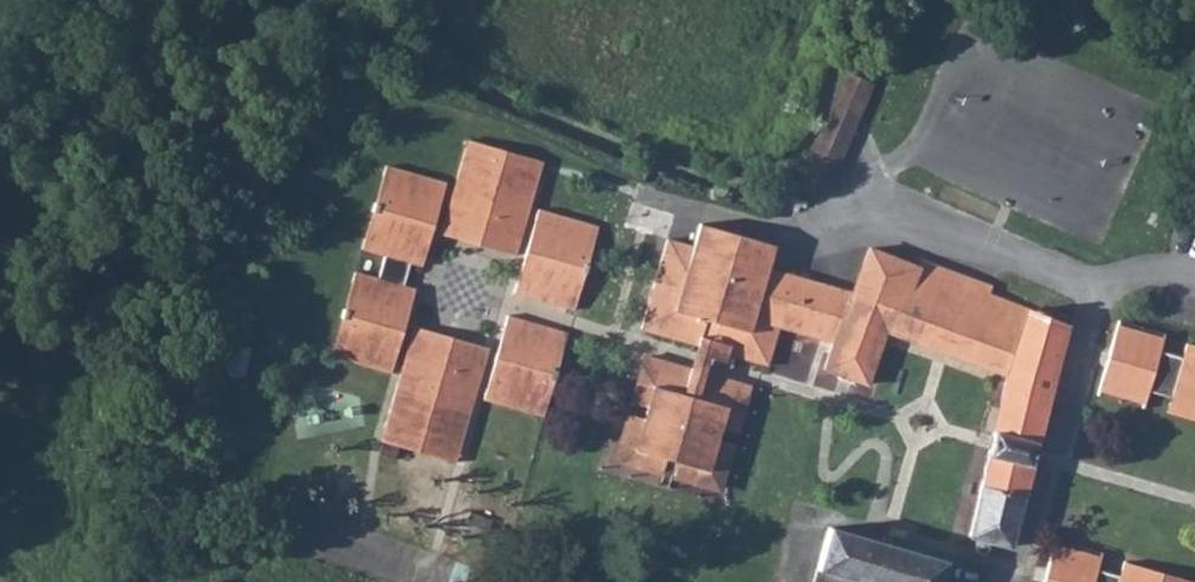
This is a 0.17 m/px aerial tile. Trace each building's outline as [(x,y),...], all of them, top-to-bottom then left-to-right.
[(846,73),(831,108),(851,117),(855,118),(869,82),(846,73)] [(831,108),(812,153),(832,162),(851,117),(831,108)] [(469,134),(440,231),(509,253),(540,156),(469,134)] [(812,153),(798,185),(820,194),(834,163),(832,162),(812,153)] [(322,349),(344,355),(406,168),(377,159),(354,241),(372,248),(365,271),(346,266),(322,349)] [(406,168),(344,355),(383,367),(409,285),(394,280),(402,256),(417,261),(442,179),(406,168)] [(538,201),(513,288),(575,305),(600,220),(538,201)] [(910,288),(917,268),(866,248),(850,295),(767,271),(776,245),(700,222),(694,245),(668,237),(640,325),(697,342),(701,327),(726,333),(723,347),(708,345),(714,357),(725,360),(730,351),(765,362),(777,323),(832,339),(825,366),(869,382),(889,328),(1008,377),(967,534),(1006,545),(1065,325),(982,293),(974,315),(910,288)] [(921,257),(917,268),(910,288),(974,315),(982,293),(986,282),(921,257)] [(503,314),(480,395),(543,413),(567,333),(503,314)] [(411,323),(377,437),(448,458),(483,343),(411,323)] [(1120,327),(1115,342),(1132,346),(1138,331),(1120,327)] [(1138,331),(1132,346),(1157,353),(1162,340),(1138,331)] [(1115,342),(1098,399),(1140,412),(1146,392),(1173,401),(1167,420),(1194,428),(1194,364),(1185,361),(1157,353),(1132,346),(1115,342)] [(225,371),(247,374),(251,346),(228,344),(225,371)] [(1185,361),(1194,364),(1194,349),(1191,348),(1185,361)] [(642,355),(612,456),(715,486),(746,385),(642,355)] [(810,581),(936,581),(943,559),(827,525),(810,581)] [(1058,537),(1053,549),(1097,559),(1099,549),(1058,537)] [(1053,549),(1043,581),(1183,581),(1123,566),(1118,576),(1094,567),(1097,559),(1053,549)] [(1123,566),(1183,581),(1194,581),(1194,577),(1126,558),(1123,566)]
